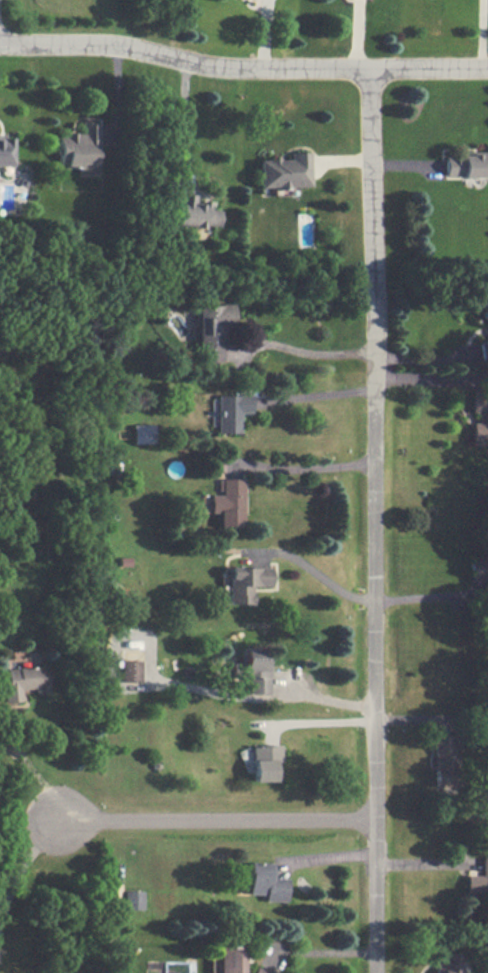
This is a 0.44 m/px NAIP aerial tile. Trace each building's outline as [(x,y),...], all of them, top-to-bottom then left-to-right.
[(99,175),(99,122),(80,122),(80,132),(66,132),(66,137),(59,137),(58,167),(79,167),(79,175),(99,175)] [(0,136),(0,166),(13,166),(13,136),(0,136)] [(257,160),(258,188),(309,186),(308,152),(288,153),(288,159),(257,160)] [(487,177),(486,153),(461,154),(461,156),(444,156),(444,178),(487,177)] [(217,227),(217,210),(208,209),(208,203),(193,202),(193,195),(175,194),(174,225),(217,227)] [(221,362),(220,324),(231,324),(231,304),(197,305),(198,362),(221,362)] [(487,445),(487,393),(470,392),(470,412),(476,413),(475,423),(471,423),(470,445),(487,445)] [(250,412),(249,394),(215,396),(216,433),(239,432),(239,412),(250,412)] [(210,494),(210,513),(218,512),(219,528),(243,528),(242,478),(222,479),(222,494),(210,494)] [(252,604),(251,586),(270,586),(269,567),(228,568),(228,604),(252,604)] [(239,678),(249,678),(248,694),(268,694),(269,650),(244,649),(244,670),(239,670),(239,678)] [(139,682),(140,660),(120,660),(119,681),(139,682)] [(46,693),(45,667),(5,668),(5,682),(2,682),(3,702),(20,702),(20,690),(33,690),(33,693),(46,693)] [(452,735),(431,735),(430,775),(433,775),(432,785),(451,785),(452,735)] [(250,782),(271,781),(271,762),(277,762),(277,745),(249,745),(250,782)] [(465,894),(487,895),(487,857),(481,857),(480,875),(465,875),(465,894)] [(246,894),(263,894),(262,901),(284,902),(285,878),(269,877),(269,863),(247,863),(246,894)] [(142,891),(124,891),(124,910),(143,910),(142,891)] [(242,947),(217,948),(217,972),(243,972),(242,947)] [(460,951),(435,952),(435,972),(460,972),(460,951)]
